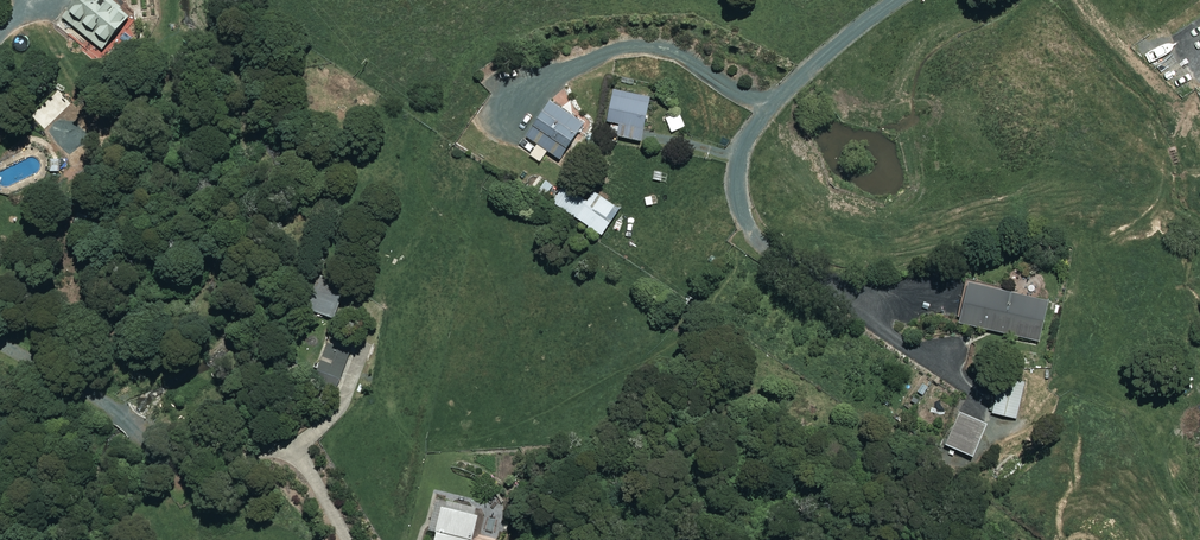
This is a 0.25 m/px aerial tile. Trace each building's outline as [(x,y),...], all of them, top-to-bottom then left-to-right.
[(61,15),(102,47),(128,14),(110,0),(72,0),(61,15)] [(648,98),(612,90),(605,122),(618,125),(616,136),(639,141),(648,98)] [(531,128),(518,146),(540,161),(547,150),(558,158),(582,123),(549,101),(531,128)] [(684,127),(678,112),(664,118),(670,132),(684,127)] [(618,209),(569,176),(551,202),(600,235),(618,209)] [(305,307),(333,318),(346,284),(318,273),(305,307)] [(1046,302),(966,284),(961,303),(957,322),(1038,340),(1046,302)] [(339,345),(328,341),(315,376),(338,384),(350,349),(339,345)] [(1025,382),(1001,376),(995,398),(992,412),(1015,418),(1025,382)] [(985,423),(957,412),(944,445),(972,456),(985,423)] [(442,504),(439,518),(434,539),(471,539),(478,513),(442,504)]
